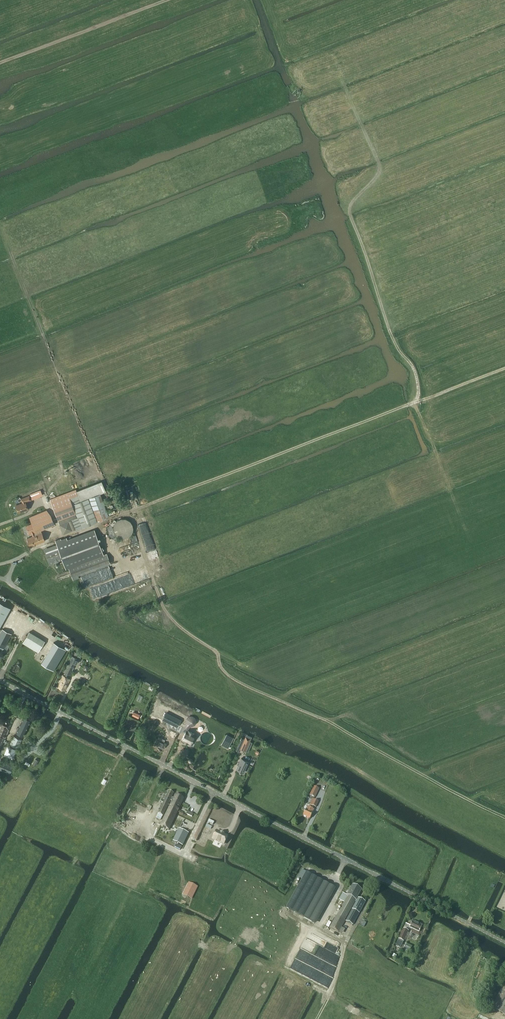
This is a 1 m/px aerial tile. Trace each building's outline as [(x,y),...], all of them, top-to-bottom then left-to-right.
[(101,480),(50,499),(57,517),(75,511),(77,517),(72,519),(76,529),(82,527),(82,526),(109,516),(100,492),(105,490),(101,480)] [(23,502),(16,505),(19,512),(25,510),(25,511),(29,509),(26,501),(28,500),(29,501),(31,500),(31,499),(33,498),(32,495),(30,496),(30,495),(21,499),(23,502)] [(33,524),(27,527),(30,533),(30,534),(31,534),(32,533),(33,536),(27,538),(31,546),(45,540),(42,532),(40,533),(39,530),(55,524),(52,515),(47,511),(31,518),(33,524)] [(114,534),(115,534),(115,535),(116,536),(117,536),(117,537),(118,537),(119,538),(120,538),(121,538),(121,539),(122,539),(123,539),(124,539),(125,539),(126,538),(127,538),(128,538),(128,537),(129,537),(130,536),(131,535),(132,534),(132,533),(133,532),(133,531),(133,530),(133,529),(133,528),(133,527),(133,526),(133,525),(133,524),(132,524),(132,523),(131,522),(130,521),(129,520),(128,520),(128,519),(127,519),(126,519),(125,519),(124,518),(123,518),(122,518),(122,519),(121,519),(120,519),(119,519),(118,520),(117,520),(117,521),(116,521),(115,522),(115,523),(114,523),(114,524),(114,525),(113,526),(113,527),(113,528),(113,529),(113,530),(113,531),(114,532),(114,533),(114,534)] [(69,567),(74,579),(79,577),(78,575),(110,563),(107,553),(104,554),(95,530),(57,543),(57,544),(44,549),(50,564),(63,559),(66,569),(69,567)] [(10,607),(0,601),(0,626),(10,607)] [(0,658),(4,652),(1,650),(2,647),(4,649),(12,634),(3,629),(0,634),(0,658)] [(23,643),(38,652),(44,642),(29,632),(23,643)] [(55,645),(43,666),(53,671),(65,651),(55,645)] [(63,676),(58,687),(65,690),(70,679),(66,677),(68,673),(71,675),(74,667),(73,667),(77,659),(72,656),(68,664),(67,664),(64,671),(66,673),(64,676),(63,676)] [(166,713),(163,719),(177,726),(181,720),(166,713)] [(16,733),(24,736),(31,720),(24,717),(16,733)] [(5,738),(11,723),(2,719),(0,724),(0,749),(5,738)] [(187,742),(191,744),(193,740),(192,740),(193,738),(195,735),(193,734),(192,732),(189,731),(189,732),(186,730),(182,739),(185,741),(185,740),(188,741),(187,742)] [(226,735),(224,739),(231,743),(233,738),(226,735)] [(10,744),(18,748),(22,740),(14,736),(10,744)] [(164,742),(165,740),(159,737),(158,739),(157,738),(154,744),(164,749),(166,743),(164,742)] [(241,741),(236,750),(240,752),(241,748),(245,750),(248,744),(244,742),(241,741)] [(238,765),(237,769),(244,772),(249,762),(241,758),(240,762),(238,762),(237,764),(238,765)] [(0,762),(0,769),(11,774),(15,765),(1,759),(0,762)] [(310,795),(315,797),(319,789),(314,787),(310,795)] [(169,792),(156,818),(161,821),(170,800),(170,801),(171,798),(173,794),(169,792)] [(172,801),(160,826),(169,830),(184,799),(175,795),(173,799),(171,798),(170,801),(172,801)] [(310,805),(316,807),(318,802),(312,799),(310,805)] [(303,816),(310,819),(313,814),(312,813),(314,810),(307,807),(303,816)] [(179,829),(173,841),(182,846),(188,834),(179,829)] [(216,832),(213,840),(214,840),(222,844),(223,845),(227,837),(216,832)] [(301,882),(286,908),(314,923),(334,888),(323,883),(302,871),(297,880),(301,882)] [(189,888),(186,894),(184,893),(183,895),(191,899),(197,887),(189,883),(187,888),(189,888)] [(337,916),(336,916),(330,928),(338,932),(345,920),(344,920),(354,902),(356,902),(345,921),(353,925),(365,902),(358,898),(357,901),(356,900),(361,890),(352,886),(347,895),(342,893),(338,900),(344,903),(337,916)] [(417,924),(412,922),(409,929),(411,930),(411,931),(412,933),(418,936),(420,933),(418,933),(422,926),(417,924)] [(408,932),(403,929),(395,946),(400,948),(408,932)] [(405,945),(402,951),(408,953),(411,948),(405,945)] [(504,1015),(504,984),(492,1008),(504,1015)]
